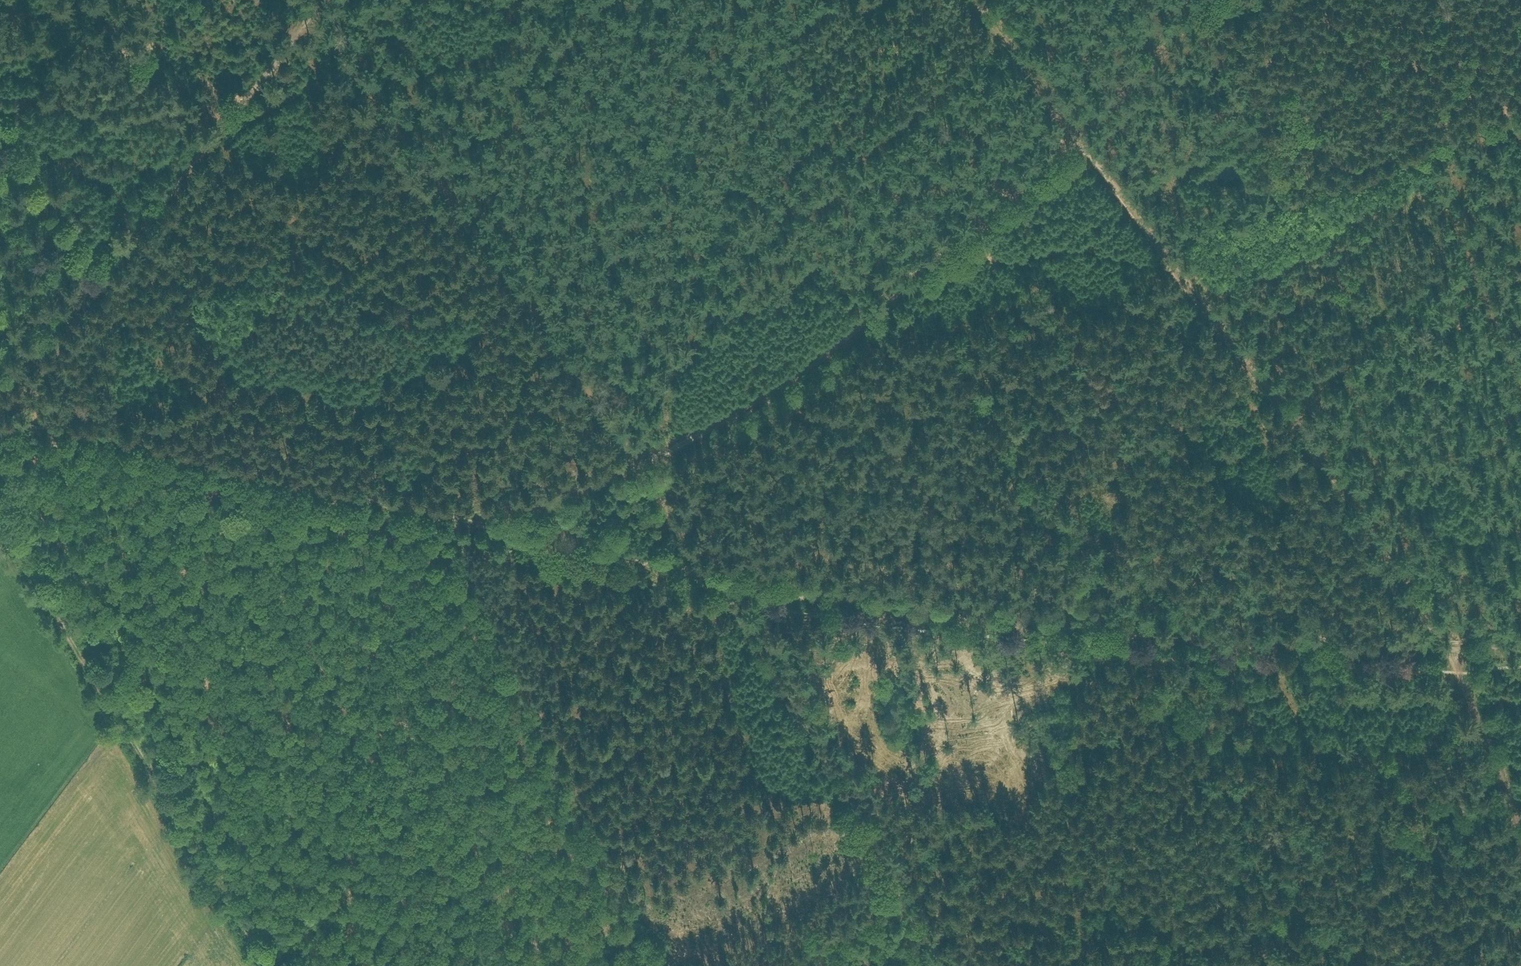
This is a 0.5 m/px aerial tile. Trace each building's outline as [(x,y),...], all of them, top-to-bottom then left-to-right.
[(272,94),(277,98),(284,89),(278,85),(272,94)]
